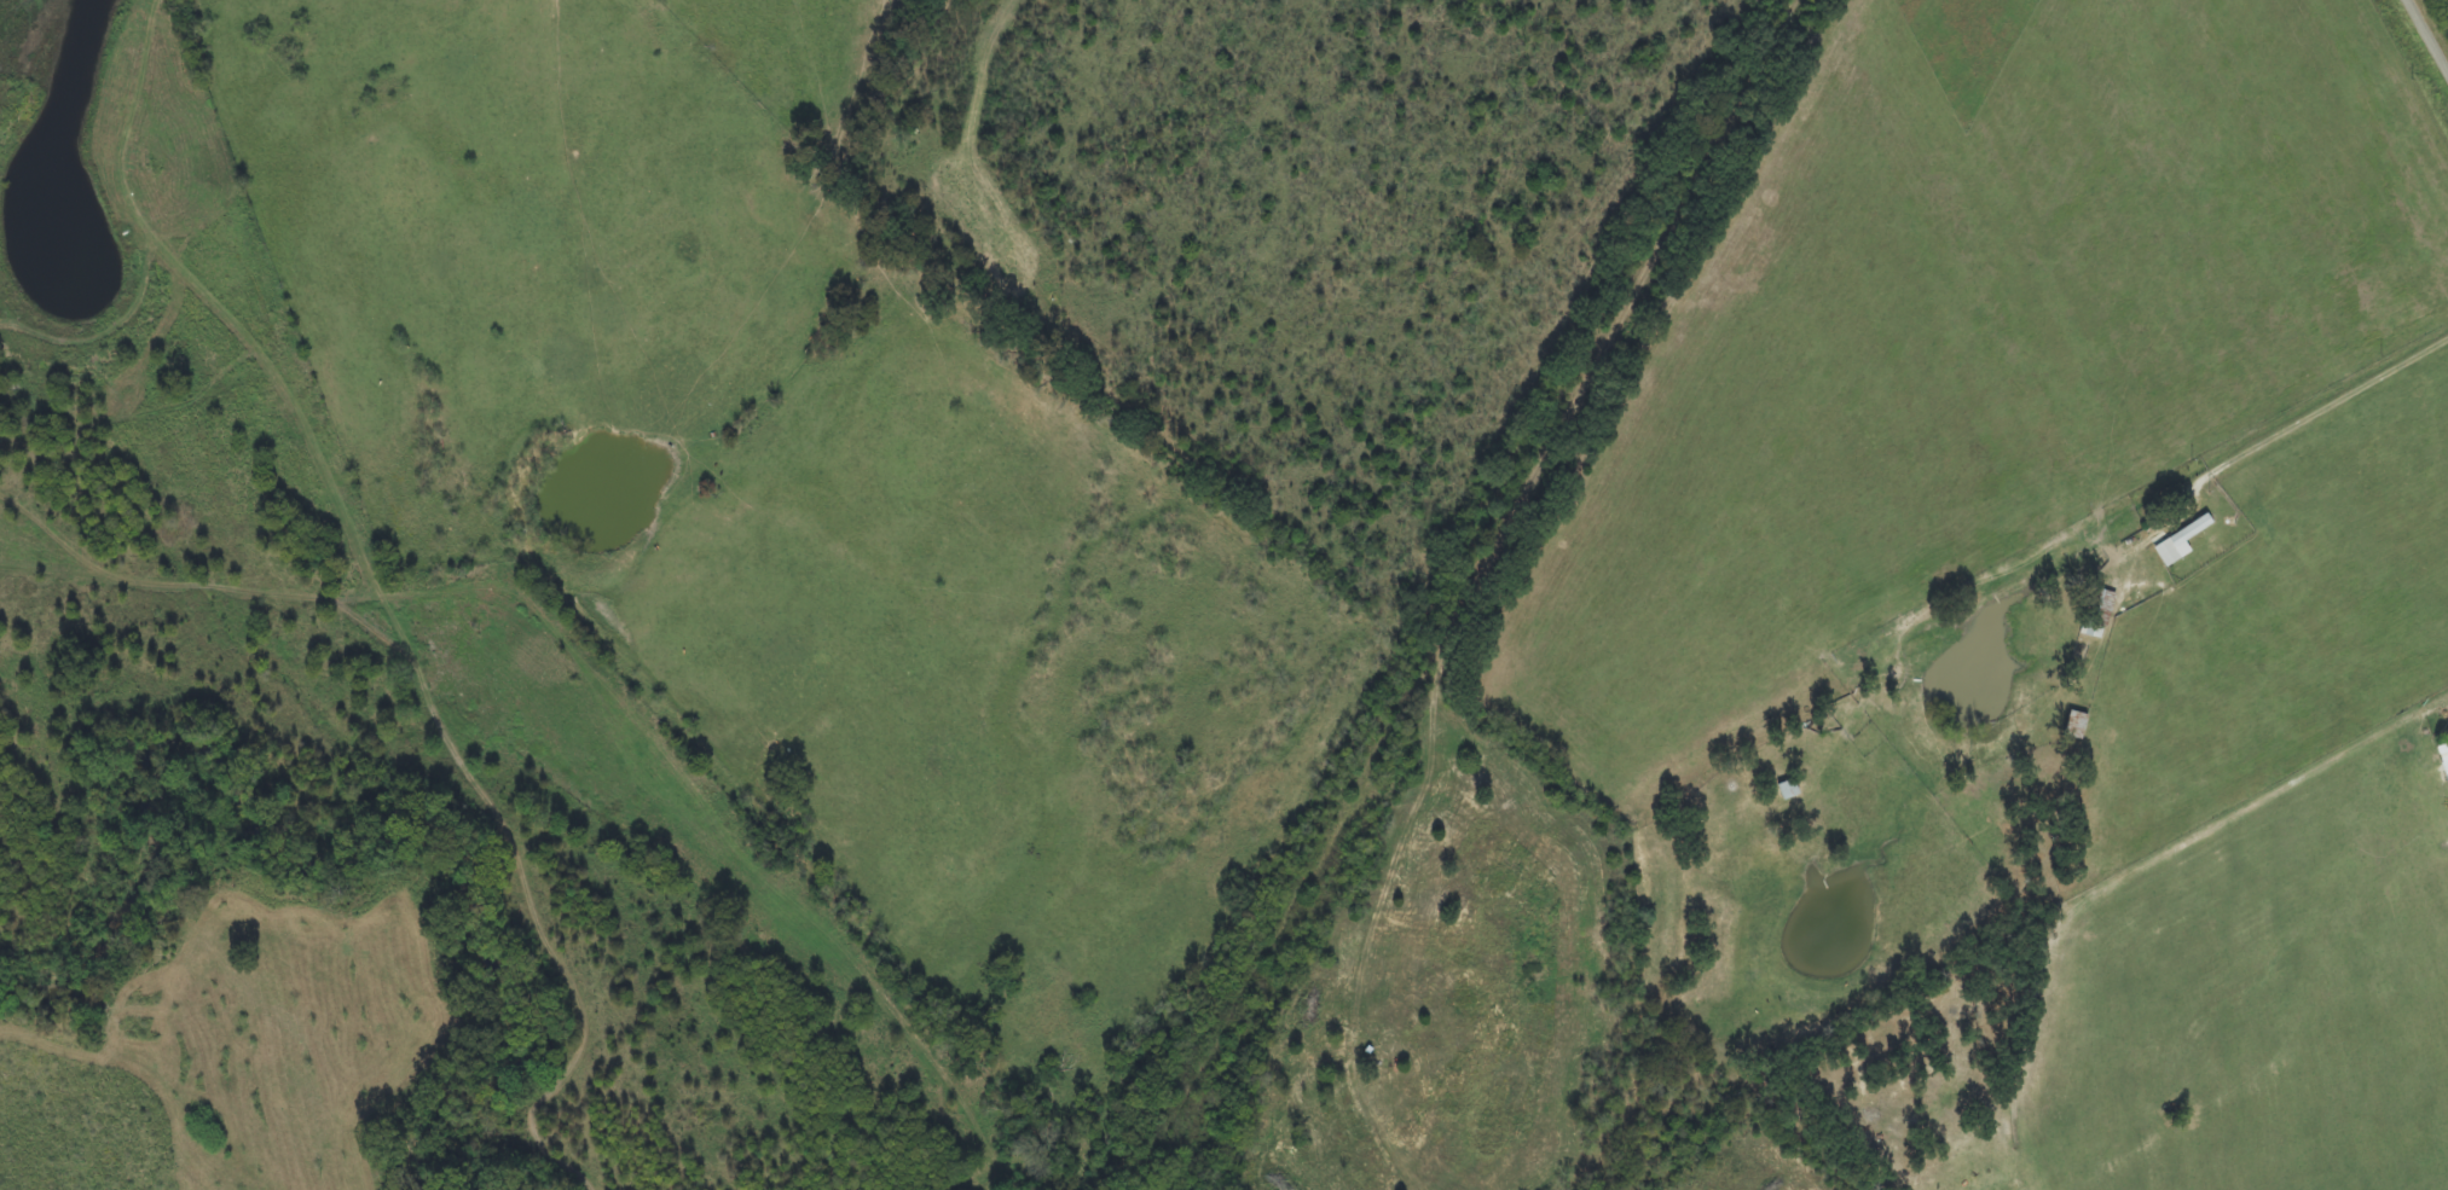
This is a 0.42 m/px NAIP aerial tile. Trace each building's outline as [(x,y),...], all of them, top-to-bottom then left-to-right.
[(2193,553),(2186,543),(2214,525),(2209,517),(2155,551),(2167,569),(2193,553)] [(2104,640),(2116,595),(2093,589),(2081,634),(2104,640)] [(2437,749),(2446,777),(2447,777),(2447,745),(2437,749)]
